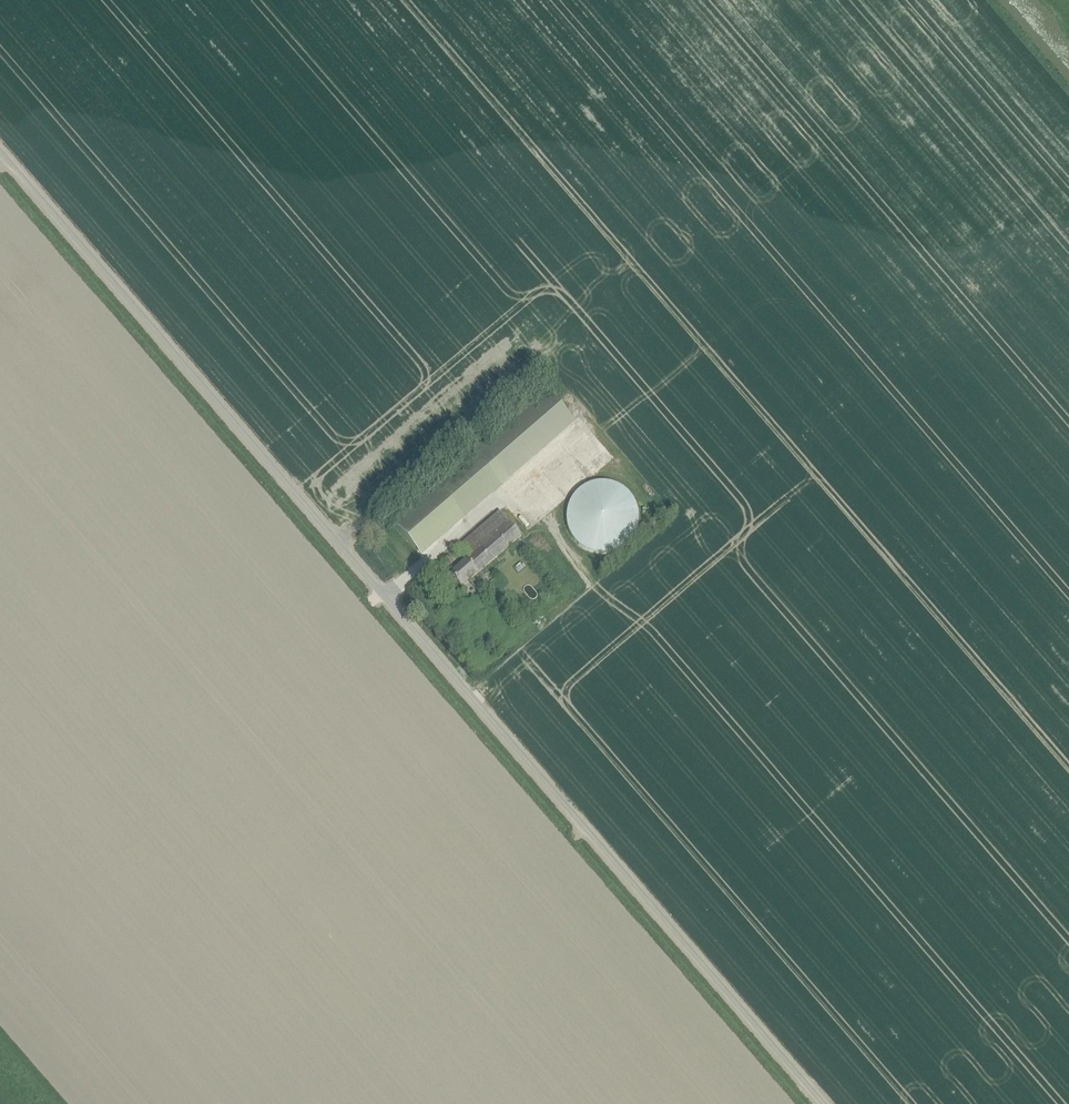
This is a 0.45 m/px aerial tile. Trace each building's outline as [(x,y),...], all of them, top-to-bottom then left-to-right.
[(576,425),(546,389),(392,522),(422,557),(576,425)] [(522,536),(500,511),(456,548),(466,560),(450,573),(462,587),(522,536)]
